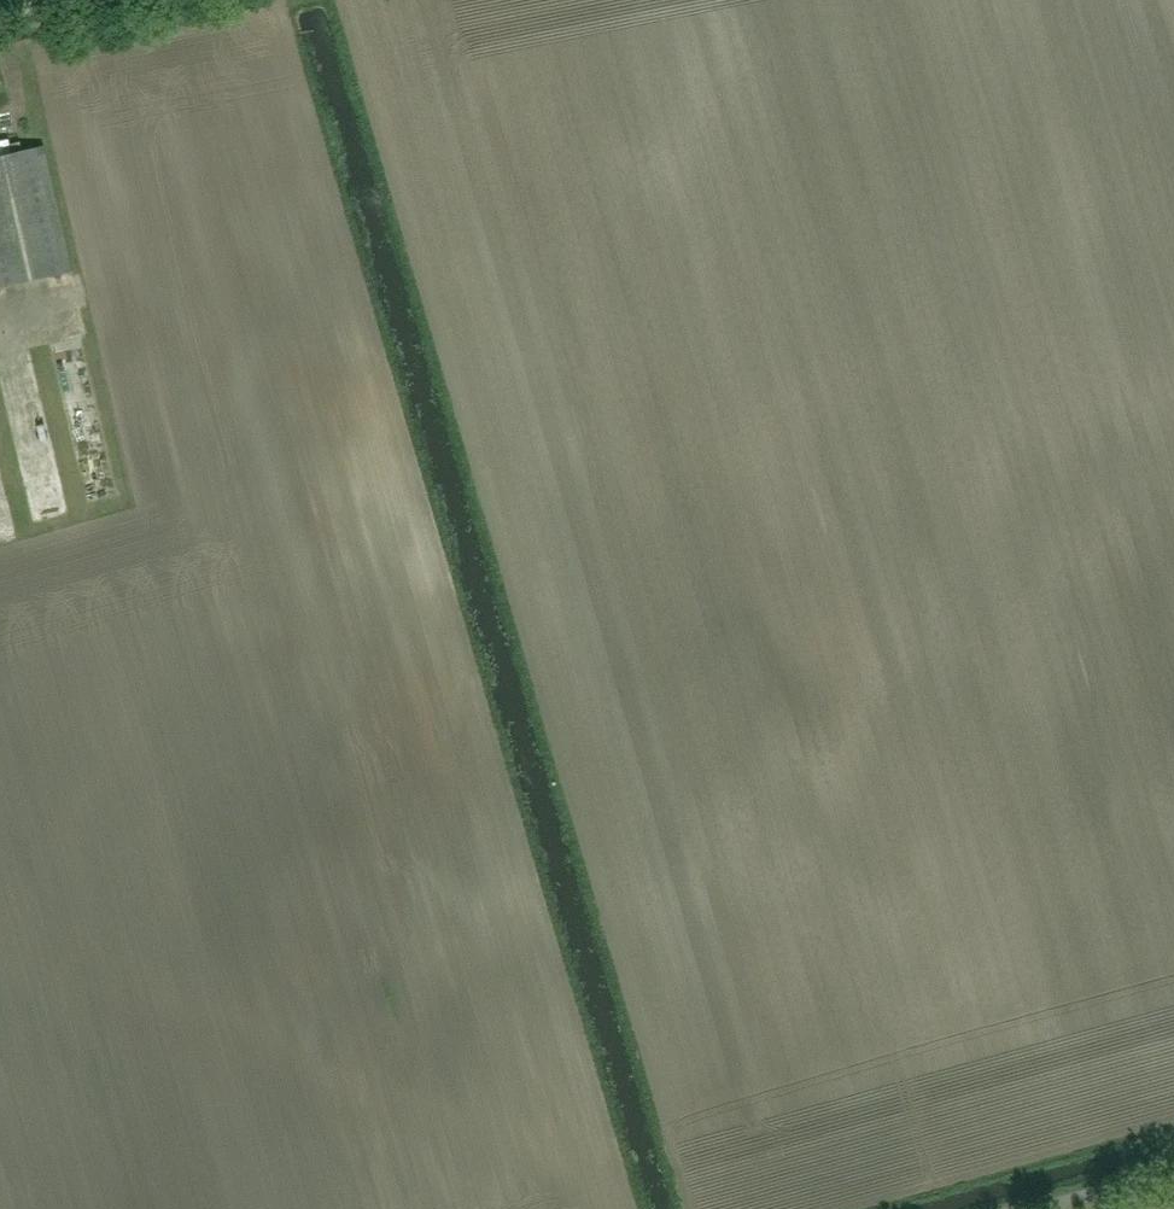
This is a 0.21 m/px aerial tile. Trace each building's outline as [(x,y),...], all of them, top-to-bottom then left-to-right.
[(72,272),(44,147),(0,157),(0,289),(72,272)] [(19,469),(23,505),(49,503),(45,467),(19,469)]
